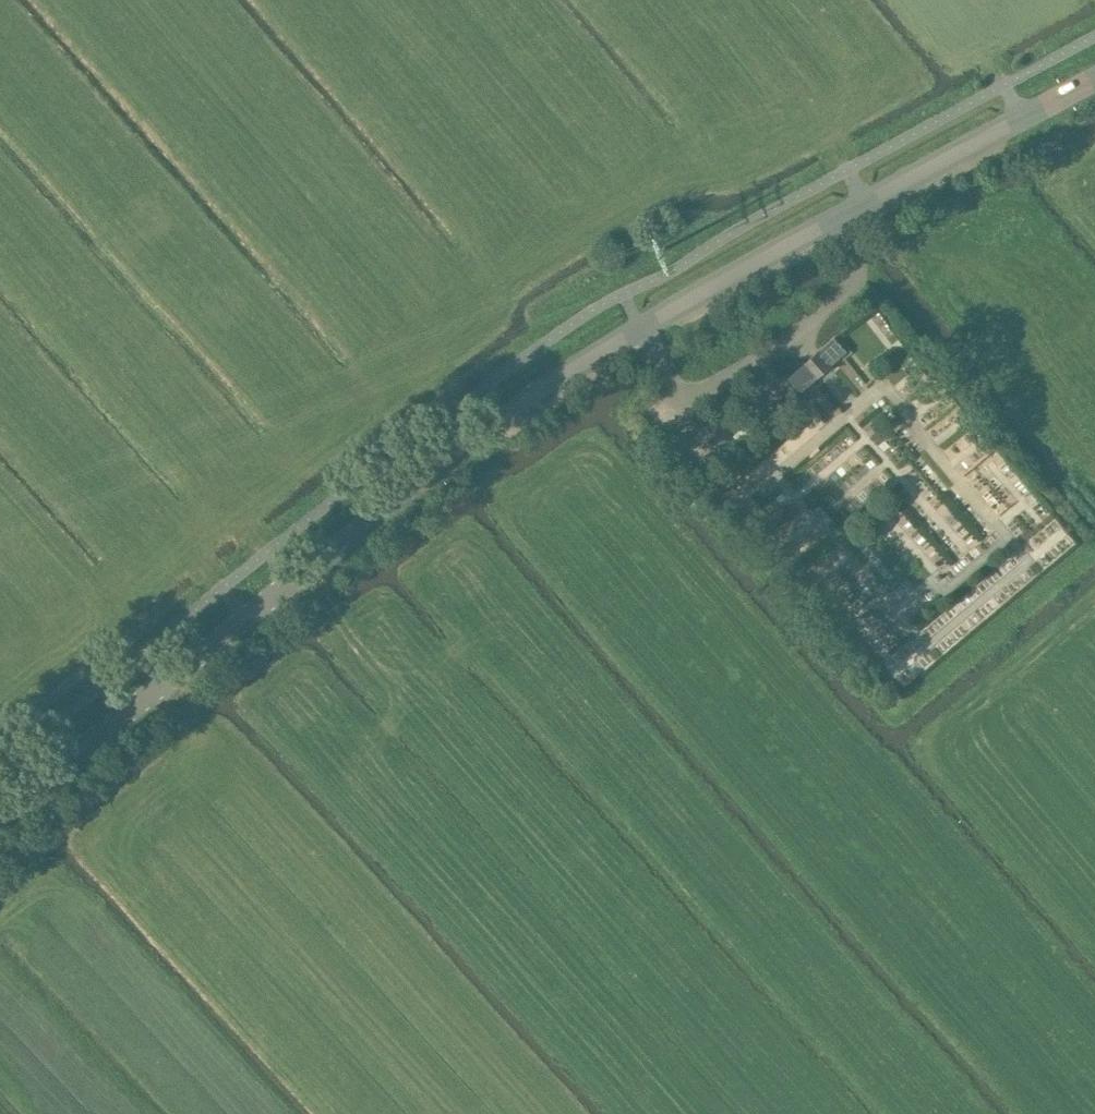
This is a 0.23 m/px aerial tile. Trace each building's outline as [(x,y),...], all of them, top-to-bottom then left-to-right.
[(824,372),(848,350),(835,336),(811,357),(787,377),(802,391),(824,372)]
